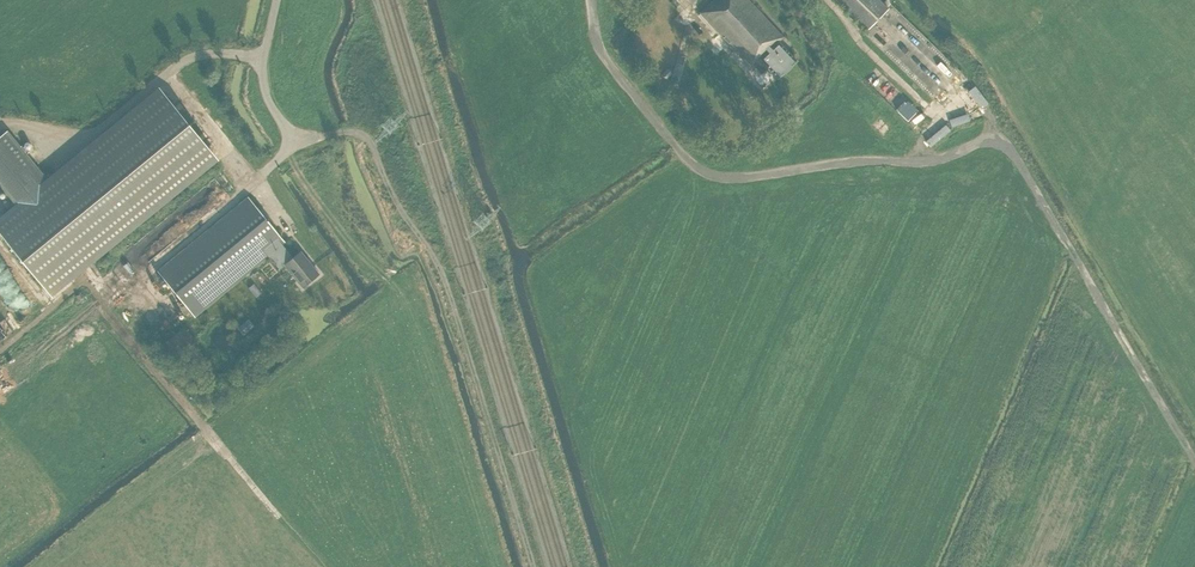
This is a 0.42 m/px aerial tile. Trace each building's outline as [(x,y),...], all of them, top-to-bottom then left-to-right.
[(777,40),(778,41),(783,37),(749,0),(713,0),(700,12),(750,66),(752,64),(777,40)] [(879,0),(837,0),(867,30),(888,8),(879,0)] [(890,40),(876,27),(868,35),(882,49),(890,40)] [(778,78),(796,61),(778,41),(777,40),(752,64),(761,74),(768,67),(778,78)] [(137,63),(126,70),(130,75),(140,68),(137,63)] [(673,73),(668,68),(661,75),(666,80),(673,73)] [(24,94),(22,103),(36,106),(38,98),(24,94)] [(43,286),(210,150),(167,97),(54,190),(6,131),(0,136),(0,180),(26,212),(1,233),(43,286)] [(906,102),(897,111),(907,121),(916,112),(906,102)] [(269,256),(282,244),(285,242),(248,197),(157,271),(195,316),(269,256)] [(282,244),(269,256),(280,269),(285,265),(303,286),(319,274),(300,251),(293,257),(282,244)]
